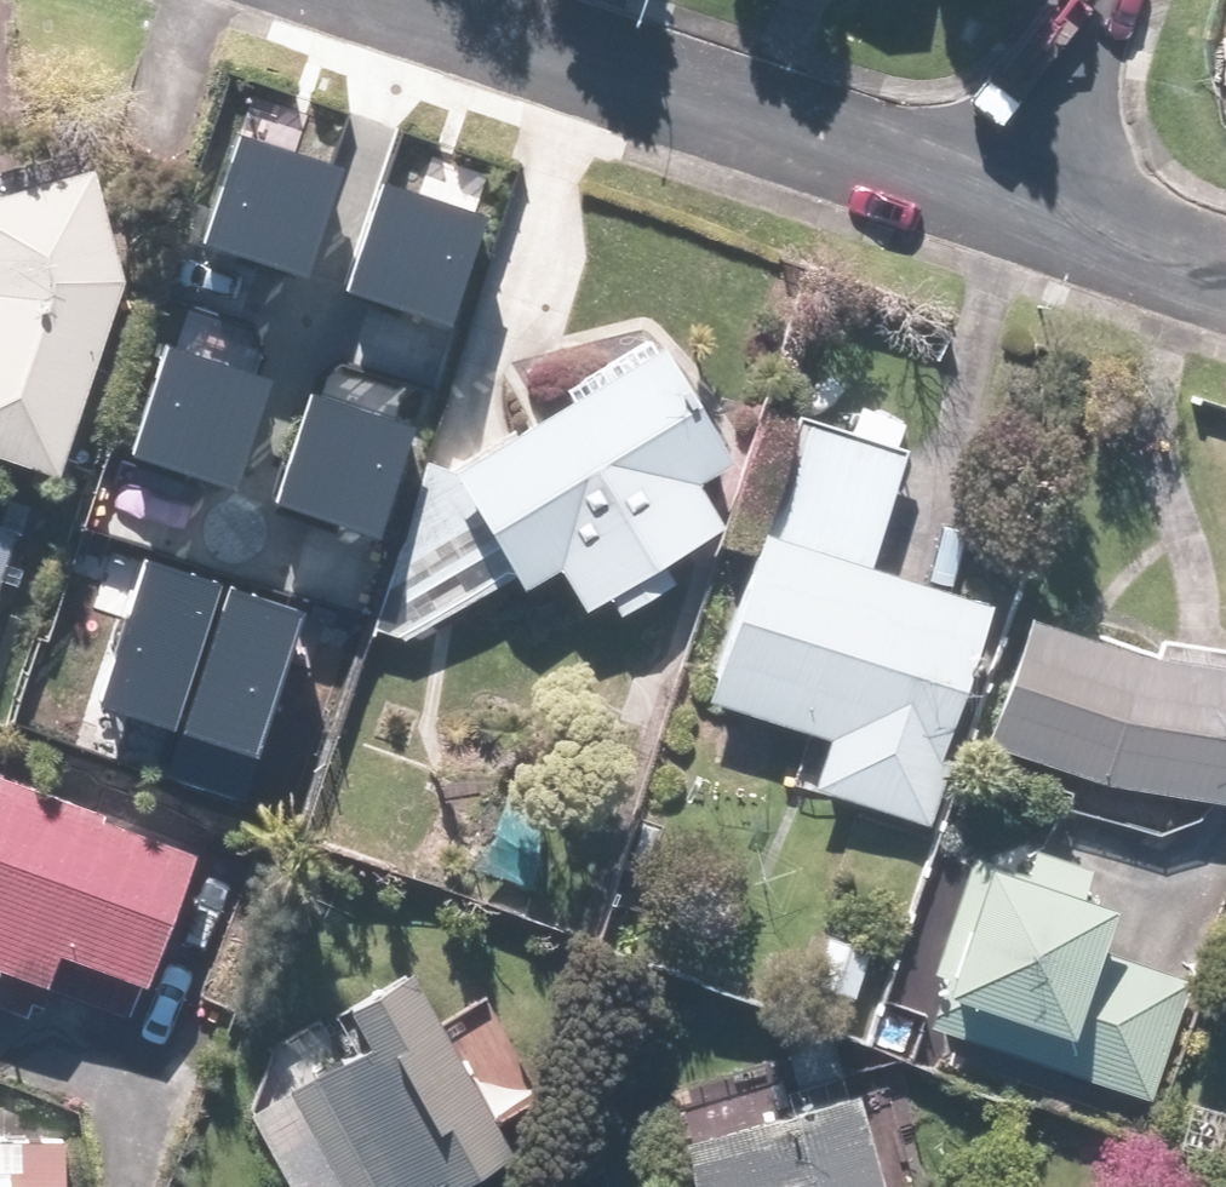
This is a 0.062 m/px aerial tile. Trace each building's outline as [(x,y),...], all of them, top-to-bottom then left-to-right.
[(234,119),(200,229),(308,263),(342,153),(234,119)] [(374,166),(341,273),(446,306),(480,198),(374,166)] [(76,463),(133,284),(115,170),(0,189),(0,444),(76,463)] [(123,443),(236,478),(271,363),(158,328),(123,443)] [(679,343),(420,481),(407,639),(532,573),(537,582),(571,564),(604,627),(687,584),(674,560),(736,527),(710,479),(742,462),(679,343)] [(799,362),(706,692),(833,727),(816,790),(940,825),(1004,596),(884,563),(916,447),(899,443),(906,416),(853,401),(848,418),(829,412),(839,374),(799,362)] [(373,516),(408,404),(306,373),(271,484),(373,516)] [(0,527),(0,617),(28,537),(0,527)] [(220,565),(139,540),(92,691),(173,716),(220,565)] [(231,574),(185,723),(256,745),(302,596),(231,574)] [(1004,741),(1109,781),(1225,795),(1225,659),(1152,650),(1045,615),(1004,741)] [(369,747),(343,740),(318,843),(418,868),(442,773),(423,769),(437,715),(381,701),(369,747)] [(0,801),(0,1002),(55,1022),(65,994),(135,1020),(151,978),(164,983),(216,843),(12,769),(0,801)] [(549,785),(499,782),(492,901),(542,904),(549,785)] [(1137,898),(990,855),(937,1028),(1158,1096),(1195,972),(1121,949),(1137,898)] [(254,1128),(286,1186),(493,1186),(523,1171),(506,1139),(540,1121),(483,1014),(448,1034),(425,992),(350,1032),(366,1061),(254,1128)] [(698,1129),(714,1186),(904,1186),(874,1080),(698,1129)] [(75,1135),(0,1135),(0,1186),(76,1186),(75,1135)]
